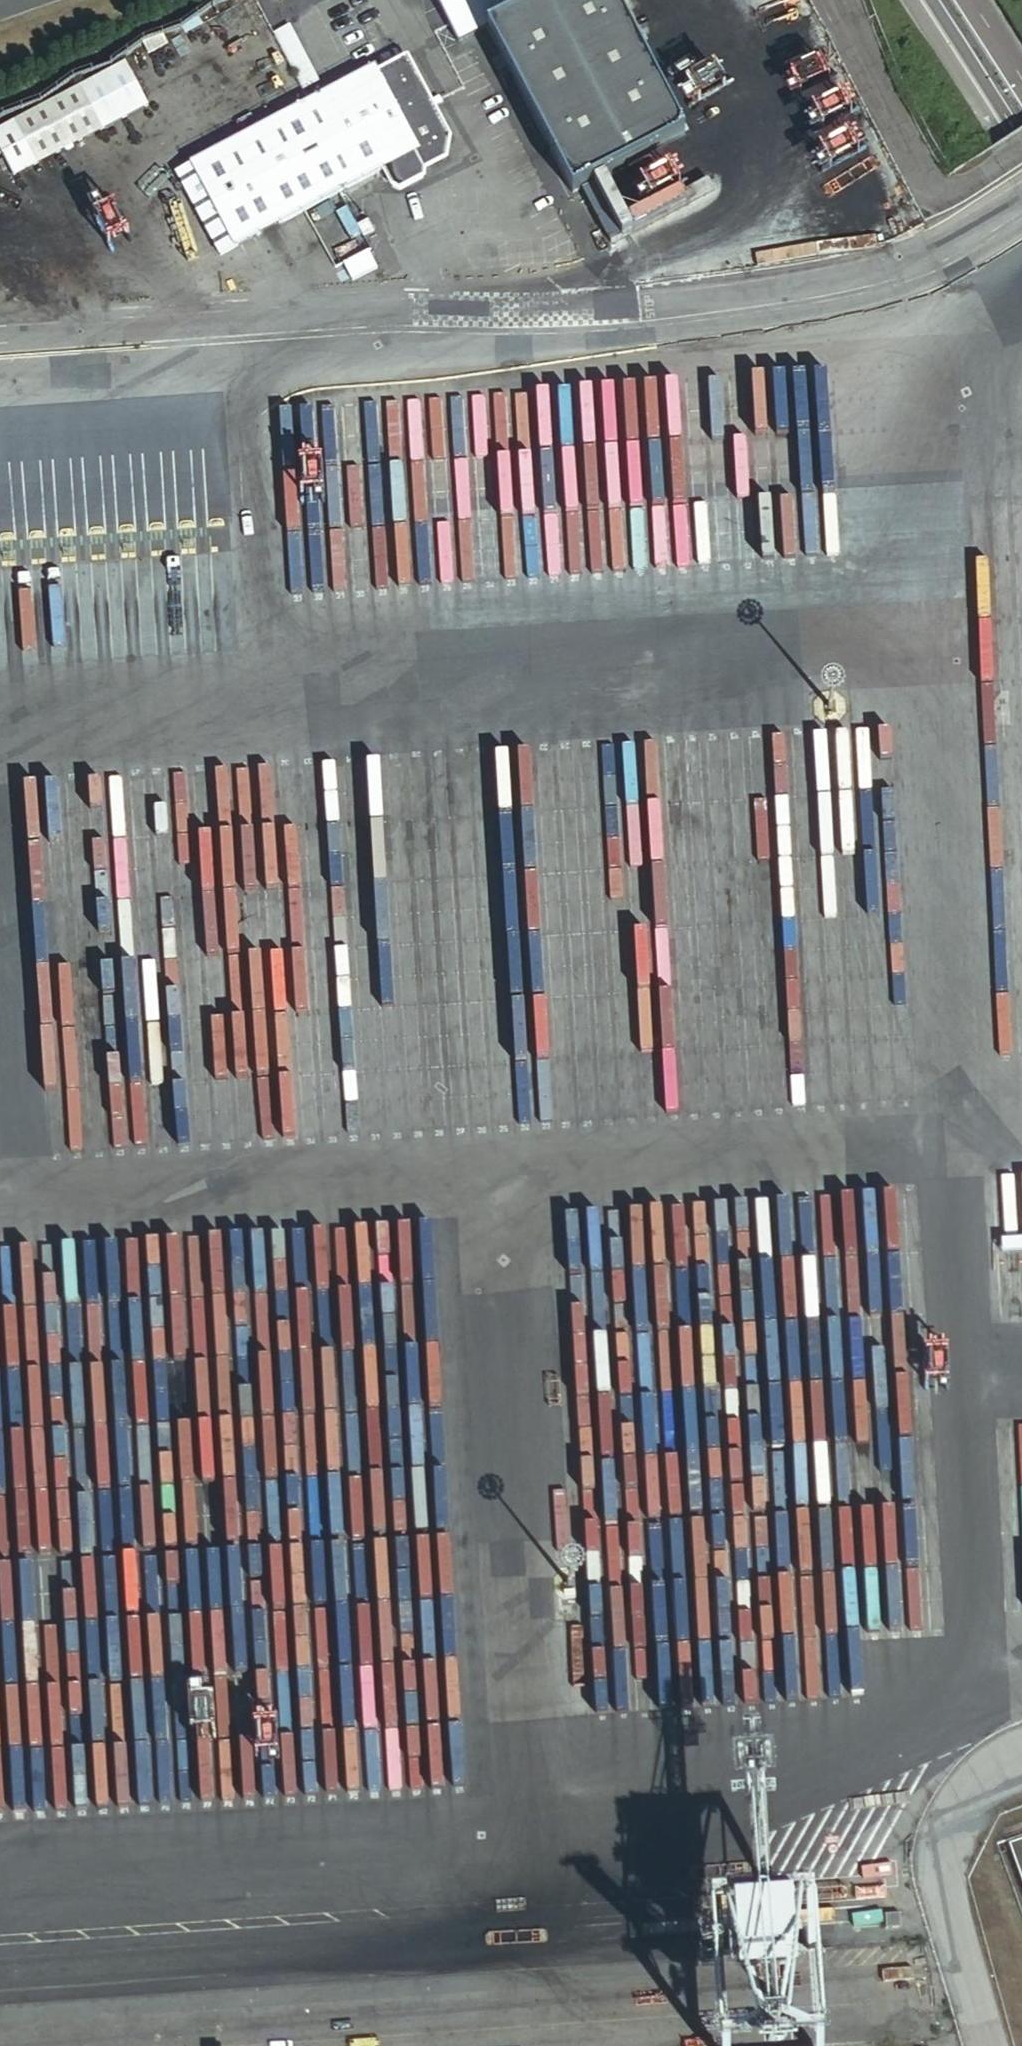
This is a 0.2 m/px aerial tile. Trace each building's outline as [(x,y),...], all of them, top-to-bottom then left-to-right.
[(549,0),(437,0),(455,35),(479,24),(575,200),(686,136),(611,0),(560,0),(552,5),(549,0)] [(448,137),(407,59),(377,74),(373,67),(192,162),(238,248),(384,170),(394,187),(400,191),(422,179),(422,172),(445,159),(448,137)] [(0,126),(0,146),(14,172),(148,103),(126,61),(0,126)] [(238,248),(192,162),(174,172),(219,258),(238,248)] [(900,1915),(885,1915),(886,1930),(901,1929),(900,1915)]
